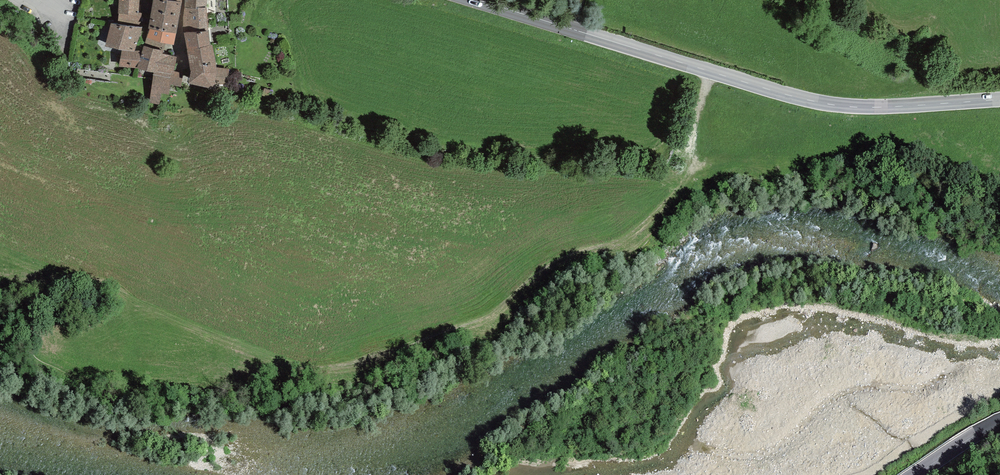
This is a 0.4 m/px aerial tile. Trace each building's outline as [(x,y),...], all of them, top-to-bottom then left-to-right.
[(118,24),(142,27),(143,13),(139,13),(140,0),(119,0),(118,14),(119,14),(118,24)] [(149,29),(176,34),(182,2),(169,0),(153,0),(149,29)] [(208,31),(207,8),(184,7),(183,17),(184,33),(208,31)] [(135,51),(142,27),(118,24),(111,23),(105,46),(122,49),(135,51)] [(175,45),(176,34),(149,29),(144,45),(163,51),(166,44),(175,45)] [(208,31),(184,33),(187,51),(210,45),(209,31),(208,31)] [(163,51),(144,45),(142,51),(137,68),(154,72),(174,75),(174,72),(177,57),(162,54),(163,51)] [(229,69),(217,68),(216,62),(212,45),(210,45),(187,51),(191,71),(188,84),(209,88),(215,85),(228,85),(229,69)] [(142,51),(135,51),(122,49),(119,67),(137,68),(142,51)] [(181,87),(183,73),(174,72),(174,75),(154,72),(150,103),(159,105),(160,93),(169,95),(170,85),(181,87)]
